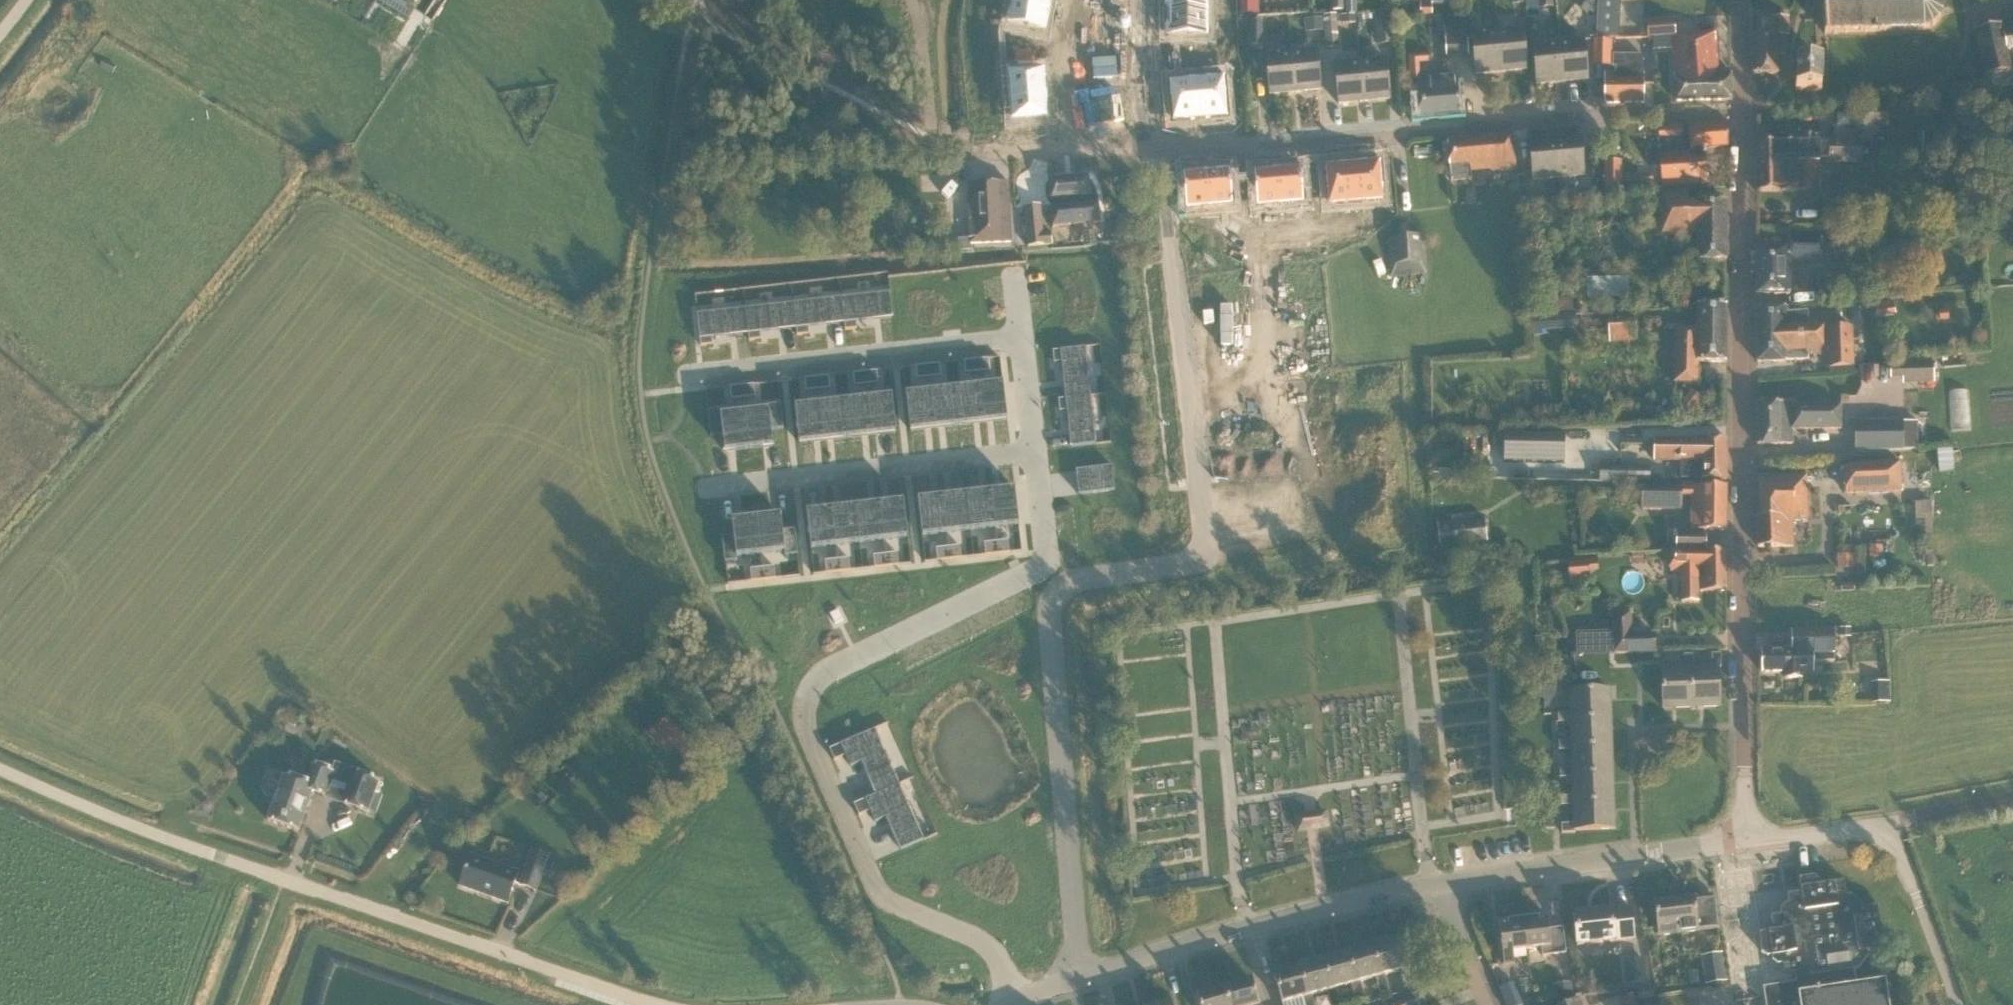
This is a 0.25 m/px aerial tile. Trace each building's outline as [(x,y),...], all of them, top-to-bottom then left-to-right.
[(979,0),(967,0),(966,6),(978,8),(979,0)] [(1014,10),(1052,17),(1055,0),(1016,0),(1014,10)] [(1165,17),(1205,17),(1205,0),(1165,0),(1165,17)] [(1239,0),(1231,0),(1231,9),(1239,9),(1239,0)] [(1260,0),(1246,0),(1246,13),(1260,13),(1260,0)] [(1332,11),(1343,11),(1343,0),(1331,0),(1332,11)] [(1553,8),(1552,0),(1537,0),(1538,9),(1553,8)] [(1587,15),(1596,2),(1593,0),(1576,0),(1573,5),(1587,15)] [(1617,38),(1619,0),(1597,0),(1595,37),(1617,38)] [(1827,37),(1922,36),(1932,32),(1938,25),(1942,16),(1942,7),(1940,1),(1939,0),(1827,0),(1827,37)] [(1356,14),(1355,1),(1345,2),(1346,15),(1356,14)] [(1420,15),(1432,15),(1432,3),(1420,3),(1420,15)] [(1239,21),(1239,9),(1231,9),(1231,21),(1239,21)] [(1014,10),(1009,34),(1048,41),(1052,17),(1014,10)] [(1067,10),(1068,115),(1109,115),(1109,10),(1067,10)] [(1323,16),(1325,49),(1337,48),(1336,15),(1323,16)] [(1375,16),(1378,45),(1392,43),(1389,15),(1375,16)] [(1165,17),(1165,44),(1205,44),(1205,17),(1165,17)] [(1788,18),(1773,18),(1773,37),(1751,37),(1752,76),(1778,75),(1778,60),(1789,60),(1788,18)] [(1249,47),(1262,47),(1262,21),(1249,21),(1249,47)] [(1975,31),(1988,91),(2012,86),(2008,65),(2012,64),(2012,23),(1975,31)] [(1675,38),(1674,25),(1647,27),(1648,39),(1652,39),(1653,53),(1670,52),(1673,104),(1731,100),(1729,74),(1718,75),(1715,36),(1675,38)] [(1444,32),(1446,58),(1468,56),(1466,31),(1444,32)] [(1496,36),(1500,75),(1526,72),(1522,33),(1496,36)] [(1500,75),(1496,36),(1471,38),(1475,77),(1500,75)] [(1592,66),(1610,67),(1611,40),(1593,40),(1592,66)] [(1557,46),(1561,85),(1586,83),(1583,44),(1557,46)] [(1561,85),(1557,46),(1532,49),(1536,88),(1561,85)] [(1195,62),(1195,49),(1187,49),(1188,62),(1195,62)] [(1204,61),(1203,49),(1195,49),(1195,62),(1204,61)] [(1292,56),(1295,95),(1321,93),(1318,54),(1292,56)] [(1614,71),(1604,71),(1606,106),(1644,104),(1642,69),(1640,69),(1640,54),(1612,56),(1612,67),(1614,67),(1614,71)] [(1295,95),(1292,56),(1266,58),(1269,97),(1295,95)] [(1386,64),(1360,66),(1364,105),(1389,103),(1386,64)] [(1791,67),(1793,94),(1822,92),(1821,65),(1791,67)] [(1364,105),(1360,66),(1335,68),(1338,107),(1364,105)] [(1045,67),(1010,70),(1012,93),(1047,91),(1045,67)] [(1455,83),(1454,75),(1429,78),(1430,85),(1415,87),(1418,120),(1461,116),(1458,83),(1455,83)] [(1221,83),(1194,85),(1198,125),(1224,123),(1221,83)] [(1194,85),(1167,88),(1171,127),(1198,125),(1194,85)] [(978,101),(977,90),(965,91),(966,102),(978,101)] [(1047,91),(1012,93),(1014,117),(1049,115),(1047,91)] [(979,112),(978,101),(966,102),(967,112),(979,112)] [(1887,107),(1863,107),(1864,126),(1887,126),(1887,107)] [(1661,189),(1681,187),(1709,185),(1706,151),(1729,149),(1727,121),(1688,124),(1690,155),(1659,158),(1661,189)] [(1516,172),(1513,135),(1485,138),(1485,139),(1448,143),(1451,184),(1471,182),(1470,176),(1516,172)] [(1755,145),(1755,160),(1781,159),(1781,164),(1798,164),(1798,163),(1819,163),(1834,164),(1860,163),(1880,163),(1880,141),(1860,141),(1818,141),(1818,138),(1798,138),(1798,144),(1775,145),(1755,145)] [(1580,139),(1554,141),(1557,181),(1584,179),(1580,139)] [(1557,181),(1554,141),(1528,143),(1531,183),(1557,181)] [(1781,159),(1755,160),(1756,194),(1819,193),(1819,163),(1798,163),(1798,164),(1781,164),(1781,159)] [(1603,190),(1622,190),(1622,162),(1603,162),(1603,190)] [(1373,165),(1346,167),(1350,207),(1376,205),(1373,165)] [(1346,167),(1320,170),(1323,209),(1350,207),(1346,167)] [(1295,172),(1273,174),(1276,209),(1298,207),(1295,172)] [(1098,193),(1090,194),(1087,174),(1049,178),(1054,224),(1101,219),(1098,193)] [(1225,174),(1203,176),(1206,211),(1228,209),(1225,174)] [(1273,174),(1251,176),(1254,211),(1276,209),(1273,174)] [(1203,176),(1181,178),(1184,213),(1206,211),(1203,176)] [(998,189),(998,183),(969,184),(970,200),(967,200),(969,241),(958,241),(958,251),(971,250),(970,244),(1011,243),(1009,189),(998,189)] [(1725,260),(1724,204),(1687,204),(1686,191),(1659,191),(1659,224),(1652,225),(1652,238),(1698,238),(1698,260),(1725,260)] [(1860,202),(1861,215),(1877,215),(1876,202),(1860,202)] [(1043,232),(1041,205),(1023,206),(1026,247),(1052,246),(1051,231),(1043,232)] [(1369,219),(1368,211),(1356,213),(1357,221),(1369,219)] [(1357,221),(1356,213),(1344,214),(1345,222),(1357,221)] [(1117,240),(1130,239),(1129,225),(1116,226),(1117,240)] [(1292,244),(1291,231),(1282,232),(1284,244),(1292,244)] [(1284,244),(1282,232),(1274,233),(1275,245),(1284,244)] [(1755,250),(1756,296),(1790,295),(1789,264),(1822,263),(1821,234),(1787,236),(1787,249),(1755,250)] [(1222,252),(1220,239),(1212,240),(1214,253),(1222,252)] [(1389,282),(1406,281),(1426,279),(1424,239),(1386,241),(1389,282)] [(1214,253),(1212,240),(1204,242),(1205,254),(1214,253)] [(1609,279),(1585,279),(1585,303),(1609,303),(1609,279)] [(889,293),(841,299),(844,323),(856,322),(880,319),(892,318),(889,293)] [(844,323),(841,299),(793,304),(795,316),(796,329),(808,327),(832,325),(844,323)] [(795,316),(793,304),(745,310),(748,334),(760,333),(784,330),(796,329),(795,316)] [(1726,307),(1698,306),(1698,332),(1675,332),(1674,385),(1697,386),(1698,363),(1726,363),(1726,307)] [(1807,313),(1785,314),(1784,307),(1755,308),(1756,364),(1807,362),(1807,358),(1826,358),(1827,371),(1854,370),(1853,329),(1829,330),(1829,319),(1807,320),(1807,313)] [(748,334),(745,310),(697,315),(700,340),(712,338),(736,336),(748,334)] [(1609,344),(1636,342),(1634,317),(1608,319),(1609,344)] [(844,323),(845,331),(853,330),(857,329),(856,322),(844,323)] [(808,327),(796,329),(797,336),(804,335),(809,335),(808,327)] [(760,333),(748,334),(749,341),(757,341),(761,340),(760,333)] [(712,338),(700,340),(700,347),(709,346),(712,346),(712,338)] [(1060,351),(1061,363),(1064,387),(1065,399),(1090,396),(1085,348),(1060,351)] [(1060,351),(1053,352),(1053,359),(1054,364),(1061,363),(1060,351)] [(988,359),(976,361),(977,373),(989,372),(988,359)] [(976,361),(964,362),(965,374),(977,373),(976,361)] [(1933,363),(1901,363),(1902,380),(1934,380),(1933,363)] [(940,365),(928,366),(929,378),(941,377),(940,365)] [(928,366),(916,367),(917,380),(929,378),(928,366)] [(877,372),(865,373),(866,385),(878,384),(877,372)] [(865,373),(853,374),(854,387),(866,385),(865,373)] [(829,377),(817,378),(818,391),(830,389),(829,377)] [(817,378),(805,380),(806,392),(818,391),(817,378)] [(1007,420),(1003,384),(979,386),(983,423),(987,422),(993,422),(1005,420),(1007,420)] [(754,385),(742,387),(743,399),(755,398),(754,385)] [(983,423),(979,386),(954,389),(959,426),(961,426),(973,424),(979,423),(983,423)] [(742,387),(730,388),(731,400),(743,399),(742,387)] [(959,426),(954,389),(930,392),(934,429),(938,428),(944,427),(957,426),(959,426)] [(934,429),(930,392),(906,395),(910,431),(912,431),(924,430),(930,429),(934,429)] [(892,396),(868,399),(872,436),(875,435),(881,435),(894,433),(896,433),(892,396)] [(1095,445),(1090,396),(1065,399),(1067,411),(1069,435),(1071,447),(1095,445)] [(872,436),(868,399),(843,402),(847,438),(849,438),(862,437),(868,436),(872,436)] [(1065,399),(1058,400),(1059,407),(1059,412),(1067,411),(1065,399)] [(847,438),(843,402),(819,405),(823,441),(827,441),(833,440),(845,439),(847,438)] [(1757,404),(1758,447),(1793,446),(1793,431),(1843,430),(1843,406),(1792,407),(1792,403),(1757,404)] [(768,410),(745,413),(749,449),(763,448),(769,447),(773,447),(771,431),(783,429),(780,405),(768,406),(768,410)] [(823,441),(819,405),(795,407),(799,444),(801,444),(813,442),(819,442),(823,441)] [(749,449),(745,413),(721,416),(720,411),(708,413),(711,437),(723,436),(724,452),(729,452),(735,451),(749,449)] [(1917,422),(1902,422),(1902,420),(1854,421),(1855,451),(1902,451),(1902,449),(1917,449),(1917,422)] [(1513,436),(1513,464),(1553,463),(1553,457),(1573,457),(1573,435),(1513,436)] [(1681,463),(1681,481),(1725,481),(1725,439),(1653,440),(1653,463),(1681,463)] [(1899,463),(1844,465),(1845,492),(1900,491),(1899,463)] [(1112,467),(1076,471),(1076,472),(1078,495),(1115,491),(1112,467)] [(1599,468),(1599,482),(1648,483),(1648,469),(1599,468)] [(1756,517),(1757,550),(1794,549),(1793,525),(1807,524),(1805,476),(1759,477),(1760,517),(1756,517)] [(1681,485),(1641,484),(1640,510),(1680,512),(1681,485)] [(1691,488),(1691,530),(1726,530),(1725,487),(1691,488)] [(1019,526),(1015,489),(1013,489),(1000,491),(994,491),(990,492),(995,528),(1019,526)] [(995,528),(990,492),(987,492),(981,493),(968,494),(966,495),(970,531),(995,528)] [(970,531),(966,495),(965,495),(952,496),(946,497),(942,497),(946,534),(970,531)] [(946,534),(942,497),(938,498),(932,498),(920,500),(918,500),(922,537),(946,534)] [(908,538),(903,502),(902,502),(889,503),(883,504),(879,504),(883,541),(908,538)] [(1932,519),(1931,502),(1906,504),(1907,519),(1915,519),(1915,520),(1932,519)] [(883,541),(879,504),(875,505),(869,505),(857,507),(855,507),(859,544),(883,541)] [(859,544),(855,507),(853,507),(840,509),(834,509),(831,510),(835,546),(859,544)] [(835,546),(831,510),(827,510),(821,511),(808,512),(807,513),(811,549),(835,546)] [(782,532),(781,516),(777,516),(771,517),(756,518),(760,555),(784,552),(785,556),(797,555),(794,530),(782,532)] [(1488,543),(1486,517),(1438,521),(1440,547),(1488,543)] [(760,555),(756,518),(742,520),(736,521),(732,521),(734,537),(722,539),(724,563),(737,562),(737,557),(760,555)] [(1706,534),(1676,534),(1676,549),(1706,550),(1706,534)] [(1008,541),(996,542),(997,555),(1009,553),(1008,541)] [(996,542),(984,544),(985,556),(997,555),(996,542)] [(960,547),(948,548),(949,560),(961,559),(960,547)] [(948,548),(936,549),(937,562),(949,560),(948,548)] [(1680,573),(1681,604),(1698,604),(1698,594),(1726,593),(1724,551),(1668,552),(1669,573),(1680,573)] [(897,554),(885,555),(886,567),(898,566),(897,554)] [(885,555),(873,556),(875,569),(886,567),(885,555)] [(1844,555),(1844,567),(1861,568),(1861,556),(1844,555)] [(849,559),(836,560),(838,573),(850,571),(849,559)] [(836,560),(825,562),(826,574),(838,573),(836,560)] [(774,567),(762,569),(763,581),(775,580),(774,567)] [(762,569),(750,570),(751,582),(763,581),(762,569)] [(1654,634),(1631,634),(1630,612),(1611,613),(1612,641),(1612,654),(1654,653),(1654,634)] [(1850,638),(1850,628),(1839,628),(1839,638),(1850,638)] [(1608,632),(1574,633),(1575,655),(1608,654),(1608,632)] [(1792,634),(1793,650),(1762,651),(1762,673),(1785,673),(1785,679),(1801,679),(1800,668),(1813,668),(1813,664),(1834,663),(1833,633),(1792,634)] [(1690,669),(1691,710),(1720,709),(1718,667),(1721,667),(1720,656),(1712,656),(1712,668),(1692,669),(1690,669)] [(1550,685),(1571,685),(1571,657),(1550,657),(1550,685)] [(1663,711),(1691,710),(1690,669),(1692,669),(1692,657),(1683,657),(1684,669),(1662,669),(1663,711)] [(1872,704),(1889,703),(1888,682),(1871,683),(1872,704)] [(1558,724),(1569,724),(1569,721),(1610,719),(1609,691),(1568,693),(1569,715),(1558,715),(1558,724)] [(1559,752),(1570,751),(1570,749),(1611,747),(1610,719),(1569,721),(1569,724),(1570,742),(1559,742),(1559,752)] [(651,735),(668,756),(687,742),(669,720),(651,735)] [(898,785),(874,730),(851,740),(840,745),(846,756),(850,767),(861,763),(864,768),(866,774),(876,795),(898,785)] [(840,745),(829,750),(834,761),(835,761),(846,756),(840,745)] [(1570,749),(1570,751),(1571,771),(1560,771),(1560,780),(1571,780),(1571,777),(1612,775),(1611,747),(1570,749)] [(334,772),(313,764),(306,783),(284,776),(268,821),(299,832),(313,793),(325,797),(334,772)] [(343,802),(369,811),(379,782),(354,773),(343,802)] [(1571,777),(1571,780),(1572,798),(1560,799),(1561,807),(1572,807),(1572,804),(1613,803),(1612,775),(1571,777)] [(923,841),(898,785),(876,795),(865,800),(870,811),(875,822),(886,818),(888,823),(891,829),(900,850),(900,851),(923,841)] [(865,800),(853,805),(854,805),(858,816),(859,816),(870,811),(865,800)] [(1614,831),(1613,803),(1572,804),(1572,807),(1573,827),(1560,827),(1560,836),(1573,835),(1573,832),(1614,831)] [(1329,829),(1327,814),(1295,818),(1297,833),(1329,829)] [(1541,829),(1554,829),(1553,820),(1541,821),(1541,829)] [(536,891),(541,877),(549,857),(534,851),(524,876),(471,857),(460,887),(508,904),(515,884),(536,891)] [(1283,871),(1250,878),(1252,887),(1285,880),(1283,871)] [(1793,978),(1857,970),(1858,969),(1868,956),(1867,953),(1892,950),(1890,934),(1884,930),(1880,930),(1876,907),(1862,909),(1861,904),(1850,896),(1845,897),(1843,883),(1820,886),(1819,882),(1814,878),(1799,880),(1802,895),(1788,897),(1789,905),(1785,906),(1780,910),(1779,917),(1770,918),(1772,932),(1759,934),(1762,955),(1767,959),(1772,958),(1773,963),(1778,966),(1782,966),(1783,975),(1793,974),(1793,978)] [(1694,899),(1656,904),(1660,937),(1699,932),(1718,929),(1714,897),(1694,899)] [(1614,909),(1578,913),(1581,944),(1638,938),(1635,907),(1614,909)] [(1548,917),(1524,920),(1528,950),(1542,948),(1543,957),(1567,954),(1564,928),(1550,930),(1548,917)] [(1528,950),(1524,920),(1499,923),(1505,965),(1515,963),(1514,951),(1528,950)] [(1399,937),(1373,944),(1384,983),(1409,976),(1399,937)] [(1373,944),(1348,951),(1358,990),(1384,983),(1373,944)] [(1700,957),(1705,985),(1726,981),(1721,953),(1700,957)] [(1646,981),(1644,962),(1625,965),(1627,984),(1646,981)] [(1319,964),(1296,970),(1305,1004),(1328,998),(1319,964)] [(1273,976),(1281,1004),(1300,1004),(1305,1004),(1296,970),(1273,976)] [(1793,978),(1794,984),(1763,988),(1762,983),(1750,985),(1753,1004),(1761,1004),(1762,1004),(1898,1004),(1895,986),(1859,991),(1857,970),(1793,978)] [(1220,987),(1225,1004),(1249,1004),(1243,981),(1220,987)] [(1572,996),(1570,982),(1553,985),(1556,999),(1572,996)] [(1506,1004),(1523,1004),(1513,983),(1499,989),(1506,1004)] [(1197,993),(1200,1004),(1225,1004),(1220,987),(1197,993)] [(1637,1000),(1654,997),(1653,988),(1636,990),(1637,1000)] [(1622,1004),(1637,1004),(1633,994),(1620,999),(1622,1004)] [(1418,996),(1398,1004),(1399,1004),(1422,1004),(1418,996)]
